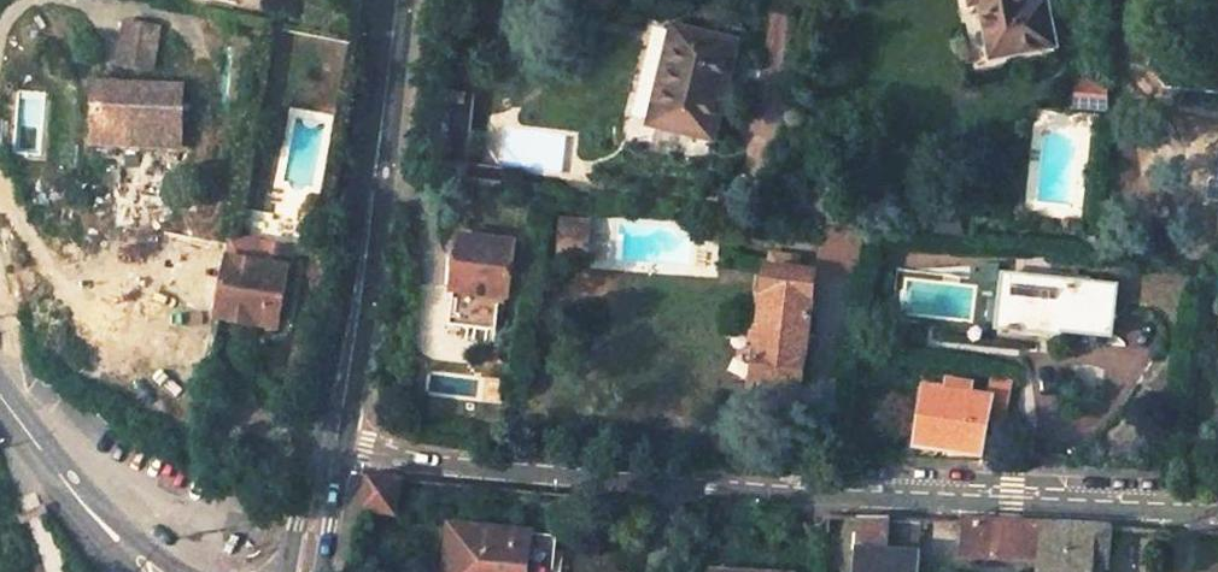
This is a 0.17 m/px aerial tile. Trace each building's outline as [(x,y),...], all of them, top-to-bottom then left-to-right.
[(999,60),(1059,48),(1050,3),(1032,7),(1031,0),(977,0),(978,5),(988,3),(999,60)] [(116,68),(151,73),(158,31),(123,26),(116,68)] [(673,29),(649,123),(710,138),(734,45),(673,29)] [(136,148),(177,149),(178,91),(95,89),(94,133),(137,134),(136,148)] [(93,147),(136,148),(137,134),(94,133),(93,147)] [(556,250),(585,252),(587,223),(559,221),(556,250)] [(848,229),(827,227),(823,258),(844,261),(848,229)] [(452,292),(505,299),(512,242),(459,235),(452,292)] [(205,376),(215,317),(226,256),(227,247),(162,236),(151,300),(181,305),(170,370),(205,376)] [(226,256),(215,317),(265,325),(268,309),(280,312),(287,267),(226,256)] [(759,345),(754,384),(802,390),(815,276),(797,274),(799,260),(769,257),(764,297),(756,296),(751,344),(759,345)] [(1007,274),(1002,325),(1113,336),(1118,283),(1007,274)] [(505,299),(452,292),(447,324),(500,331),(505,299)] [(923,389),(914,446),(979,456),(984,425),(1007,429),(1017,379),(993,375),(989,398),(923,389)] [(402,479),(367,474),(366,480),(362,510),(396,516),(402,479)] [(861,516),(858,571),(919,571),(920,554),(888,552),(889,518),(861,516)] [(1044,525),(964,521),(962,558),(1042,561),(1044,525)] [(1102,528),(1044,525),(1042,561),(1041,571),(1101,571),(1102,528)] [(459,526),(455,571),(552,571),(555,535),(459,526)]
